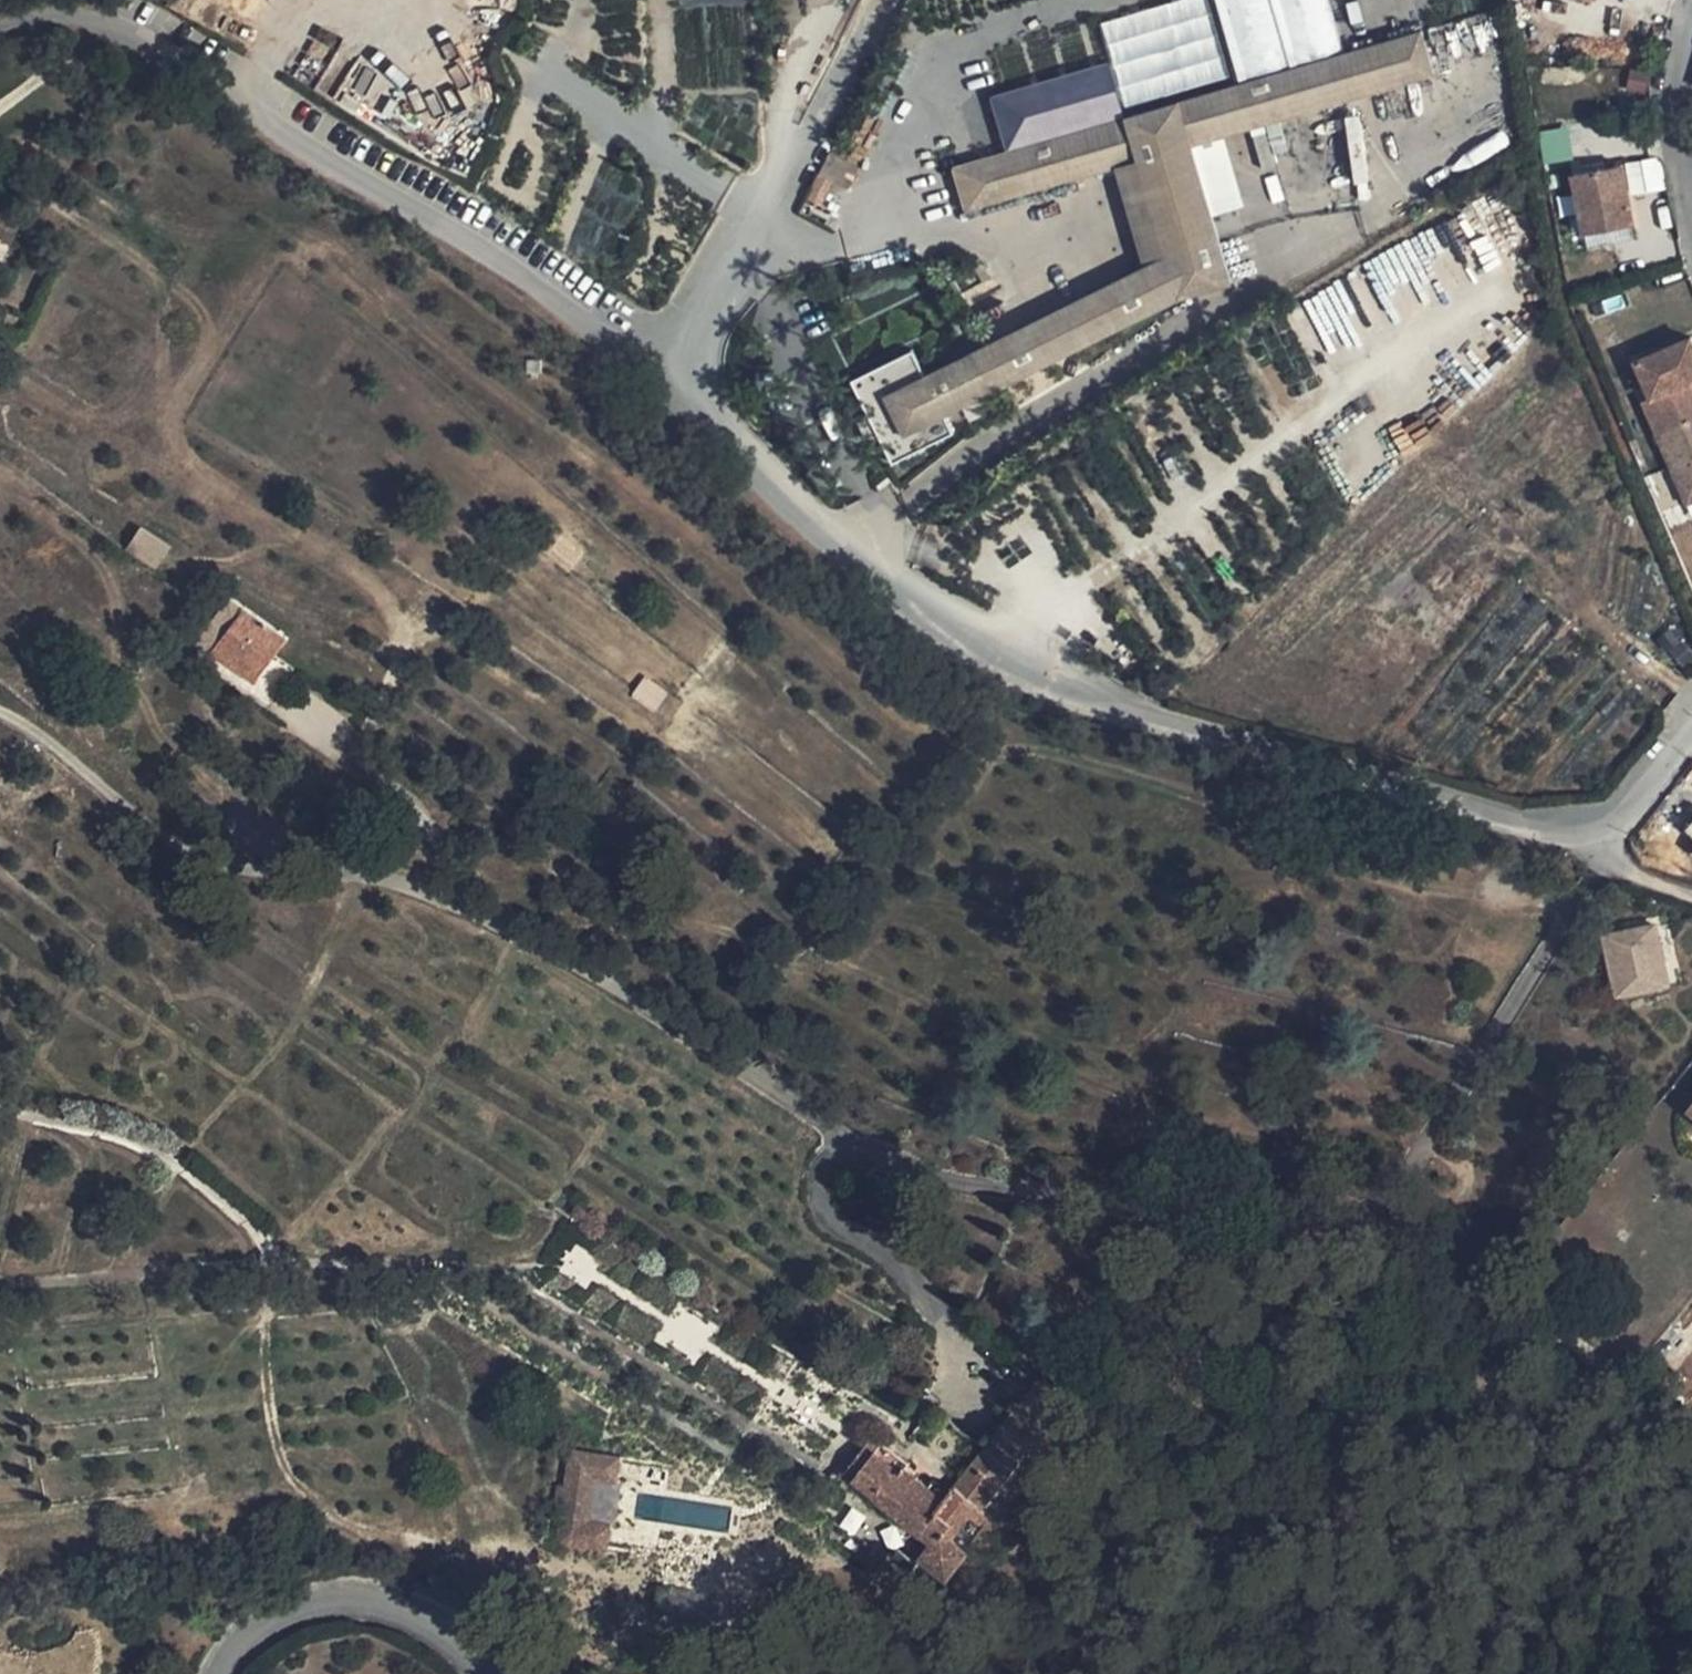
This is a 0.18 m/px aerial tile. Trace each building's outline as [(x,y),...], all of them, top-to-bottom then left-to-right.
[(1435,74),(1422,31),(1179,102),(1191,145),(1217,137),(1435,74)] [(1191,145),(1179,102),(953,168),(967,217),(1137,167),(1163,257),(923,376),(911,352),(852,381),(893,464),(954,433),(945,415),(1179,299),(1232,283),(1212,215),(1191,145)] [(1363,121),(1349,122),(1353,189),(1366,188),(1363,121)] [(1539,131),(1543,163),(1571,160),(1568,128),(1539,131)] [(1217,137),(1191,145),(1212,215),(1238,208),(1217,137)] [(1636,225),(1625,165),(1575,174),(1586,234),(1636,225)] [(11,243),(22,220),(0,209),(0,239),(11,243)] [(1638,238),(1636,225),(1586,234),(1589,247),(1638,238)] [(1680,488),(1691,483),(1691,372),(1685,355),(1691,352),(1691,350),(1685,332),(1626,355),(1680,488)] [(142,528),(128,549),(154,565),(167,544),(142,528)] [(254,682),(285,638),(229,597),(209,626),(222,635),(211,651),(254,682)] [(222,635),(209,626),(196,645),(209,654),(222,635)] [(630,696),(654,713),(669,694),(644,676),(630,696)] [(1618,986),(1658,978),(1652,953),(1648,934),(1647,927),(1607,936),(1618,986)] [(1648,934),(1652,953),(1660,951),(1657,932),(1648,934)] [(574,1245),(558,1270),(586,1287),(601,1262),(574,1245)] [(1048,1397),(1056,1386),(1039,1375),(1031,1385),(1048,1397)] [(870,1433),(844,1467),(932,1534),(940,1540),(973,1496),(984,1501),(1029,1436),(1033,1418),(1011,1404),(979,1446),(946,1489),(897,1453),(870,1433)] [(933,1408),(897,1453),(946,1489),(979,1446),(933,1408)] [(544,1536),(596,1544),(599,1524),(580,1520),(591,1470),(610,1473),(615,1451),(565,1442),(559,1473),(549,1471),(544,1499),(554,1500),(544,1536)] [(940,1562),(984,1501),(973,1496),(940,1540),(932,1534),(921,1548),(940,1562)]
